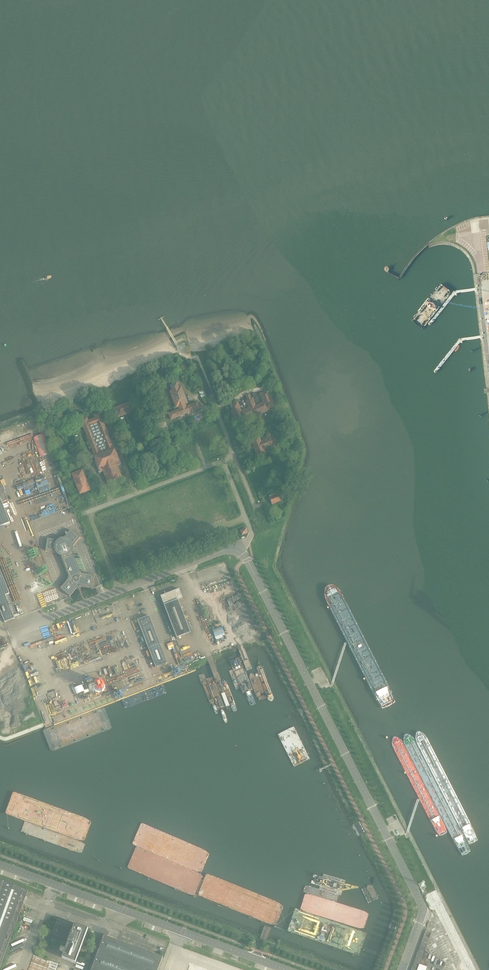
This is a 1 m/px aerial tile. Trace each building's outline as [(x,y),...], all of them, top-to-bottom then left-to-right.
[(468,252),(473,252),(473,238),(457,238),(457,244),(467,244),(468,252)] [(170,420),(199,409),(197,403),(186,407),(185,405),(187,404),(181,387),(178,388),(176,383),(170,386),(171,390),(169,391),(176,408),(178,407),(179,410),(168,414),(170,420)] [(203,390),(206,397),(211,395),(208,388),(203,390)] [(241,420),(241,421),(269,411),(268,409),(273,408),(272,403),(273,403),(270,396),(269,397),(267,391),(259,394),(263,403),(255,406),(252,398),(250,399),(248,395),(246,396),(247,400),(245,401),(248,408),(240,411),(237,403),(229,405),(232,411),(230,412),(233,418),(234,418),(236,422),(241,420)] [(116,414),(118,418),(134,411),(131,402),(114,408),(115,411),(114,412),(115,415),(116,414)] [(103,471),(108,483),(122,478),(117,466),(120,465),(113,447),(112,447),(99,413),(93,416),(94,418),(88,421),(86,418),(80,420),(93,454),(93,455),(100,472),(103,471)] [(250,440),(258,458),(266,455),(264,450),(271,447),(273,452),(276,450),(274,444),(278,443),(276,437),(272,439),(270,433),(267,434),(268,439),(260,442),(258,437),(250,440)] [(43,434),(33,438),(40,457),(51,453),(43,434)] [(79,490),(78,491),(79,494),(90,490),(88,487),(87,487),(83,477),(84,476),(82,470),(71,474),(74,480),(75,480),(79,490)] [(9,524),(0,503),(6,501),(0,487),(0,527),(9,524)] [(282,501),(287,499),(285,492),(279,494),(278,495),(278,494),(269,498),(271,505),(280,501),(281,500),(282,501)] [(60,555),(62,559),(73,554),(72,552),(73,548),(80,538),(71,531),(63,540),(60,541),(48,539),(46,552),(58,553),(60,555)] [(80,572),(73,554),(62,559),(68,576),(68,579),(60,589),(70,596),(77,587),(80,586),(92,588),(94,576),(82,574),(80,572)] [(5,623),(15,619),(13,614),(17,613),(9,594),(0,570),(0,610),(5,623)] [(191,633),(178,600),(183,598),(179,589),(161,596),(177,638),(191,633)] [(160,644),(149,616),(138,620),(149,648),(160,644)] [(221,626),(212,629),(215,637),(224,634),(221,626)] [(0,881),(0,968),(23,906),(26,898),(27,896),(26,896),(28,891),(0,881)] [(62,920),(57,918),(53,931),(50,930),(48,934),(68,941),(65,949),(61,947),(60,951),(64,952),(62,958),(75,963),(83,941),(84,941),(85,939),(84,938),(85,937),(88,929),(62,920)] [(104,935),(91,969),(158,969),(163,956),(104,935)]
